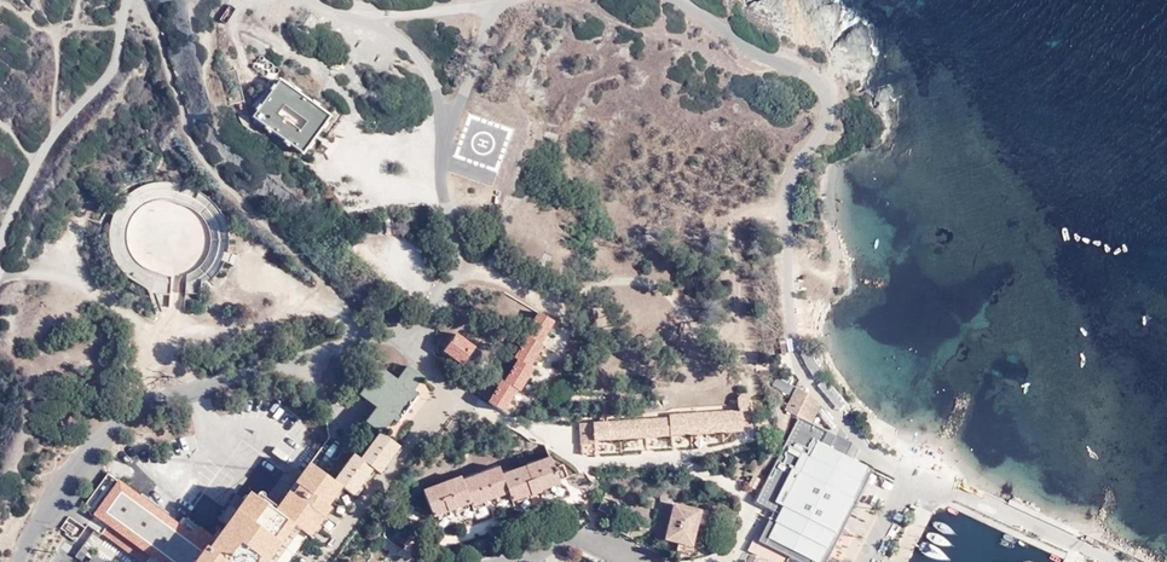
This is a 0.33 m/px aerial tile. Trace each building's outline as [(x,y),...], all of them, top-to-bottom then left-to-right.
[(255,118),(263,124),(302,153),(330,116),(281,80),(253,116),(255,118)] [(488,402),(502,410),(515,389),(519,390),(532,368),(529,366),(542,344),(540,343),(553,321),(538,311),(525,334),(526,337),(514,358),(517,360),(505,380),(502,381),(488,402)] [(463,364),(475,347),(457,333),(444,351),(463,364)] [(408,365),(397,380),(379,367),(359,395),(375,406),(365,421),(379,432),(358,458),(352,453),(332,480),(309,463),(273,510),(249,493),(236,510),(229,503),(217,519),(225,526),(212,542),(209,540),(211,537),(198,527),(192,535),(117,481),(85,523),(100,534),(108,524),(153,559),(150,561),(278,561),(301,531),(310,537),(331,508),(325,503),(339,484),(353,495),(372,469),(380,473),(400,447),(382,433),(392,419),(398,423),(418,396),(413,391),(424,377),(408,365)] [(807,393),(776,377),(771,385),(790,396),(783,410),(791,414),(797,417),(795,420),(754,502),(772,512),(757,542),(798,561),(825,561),(872,470),(846,456),(851,444),(809,422),(815,411),(801,405),(807,393)] [(820,400),(807,393),(801,405),(815,411),(820,400)] [(737,411),(738,432),(742,432),(742,428),(751,427),(750,396),(747,394),(742,394),(741,395),(738,396),(737,411)] [(823,407),(817,412),(830,429),(836,424),(823,407)] [(667,417),(669,436),(738,432),(737,411),(668,415),(667,417)] [(595,441),(669,436),(667,417),(579,423),(581,444),(592,443),(595,441)] [(274,438),(265,445),(276,458),(285,451),(274,438)] [(567,478),(562,465),(553,468),(548,457),(502,474),(499,466),(461,480),(459,478),(423,490),(432,516),(469,504),(471,507),(507,494),(510,501),(529,494),(532,497),(541,493),(541,489),(558,483),(558,481),(567,478)] [(145,493),(150,483),(134,474),(127,483),(145,493)] [(896,484),(889,481),(882,492),(889,496),(896,484)] [(614,517),(620,503),(605,496),(598,509),(614,517)] [(698,524),(702,510),(676,503),(666,539),(679,542),(692,546),(696,533),(698,524)] [(711,512),(702,510),(698,524),(708,526),(711,512)] [(627,535),(631,527),(617,520),(613,529),(627,535)] [(692,546),(679,542),(677,551),(689,554),(701,547),(704,535),(696,533),(692,546)]
